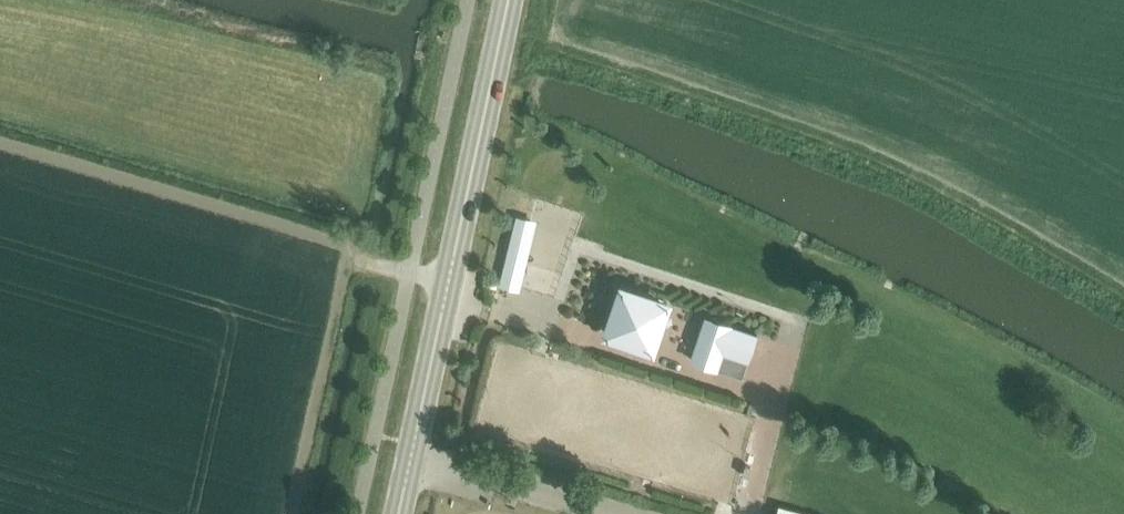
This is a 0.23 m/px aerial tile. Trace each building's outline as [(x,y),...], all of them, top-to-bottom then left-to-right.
[(516,212),(499,283),(519,287),(536,217),(530,216),(516,212)] [(617,282),(600,335),(655,352),(672,299),(617,282)] [(705,315),(690,359),(718,369),(723,353),(748,362),(758,334),(705,315)]
